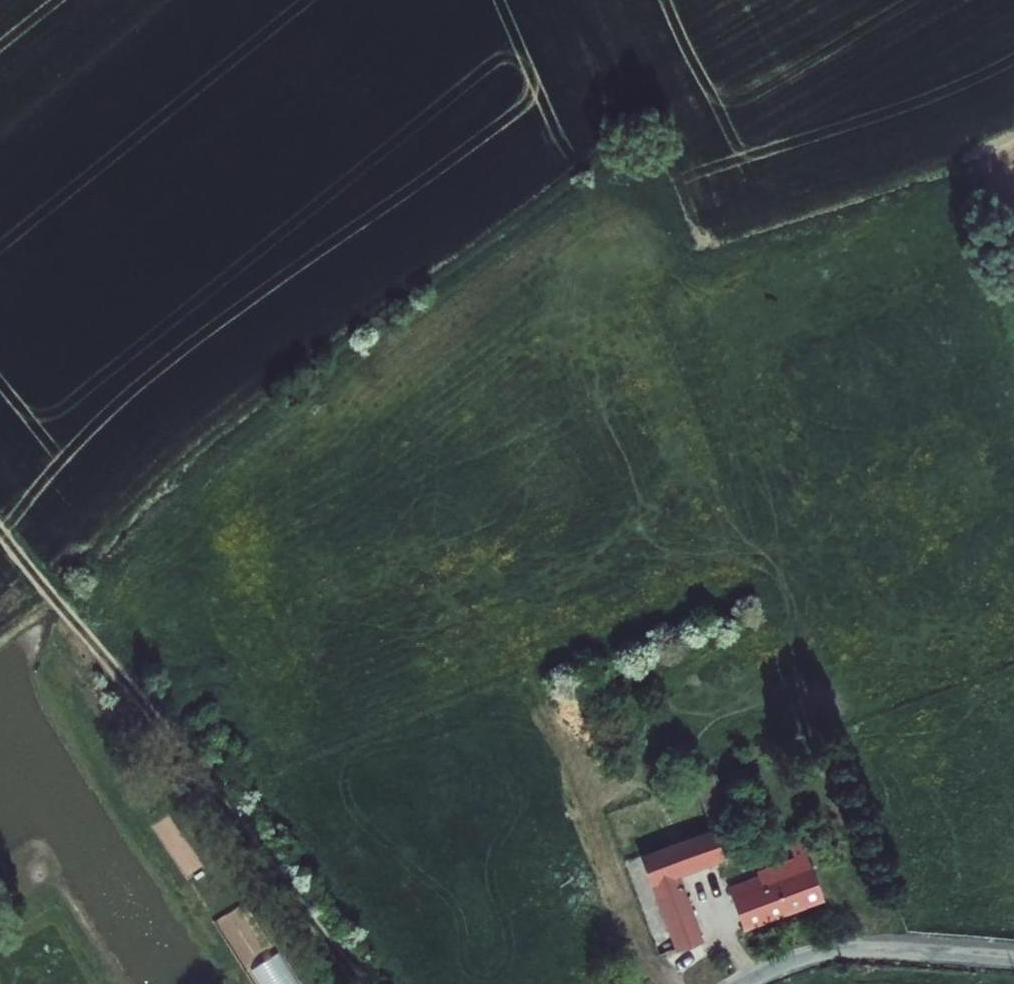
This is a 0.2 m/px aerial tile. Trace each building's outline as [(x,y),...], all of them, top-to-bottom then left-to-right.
[(706,752),(679,762),(697,813),(613,843),(647,938),(688,922),(669,862),(736,834),(706,752)] [(733,908),(813,879),(793,830),(777,836),(780,845),(748,856),(749,864),(718,874),(733,908)]
